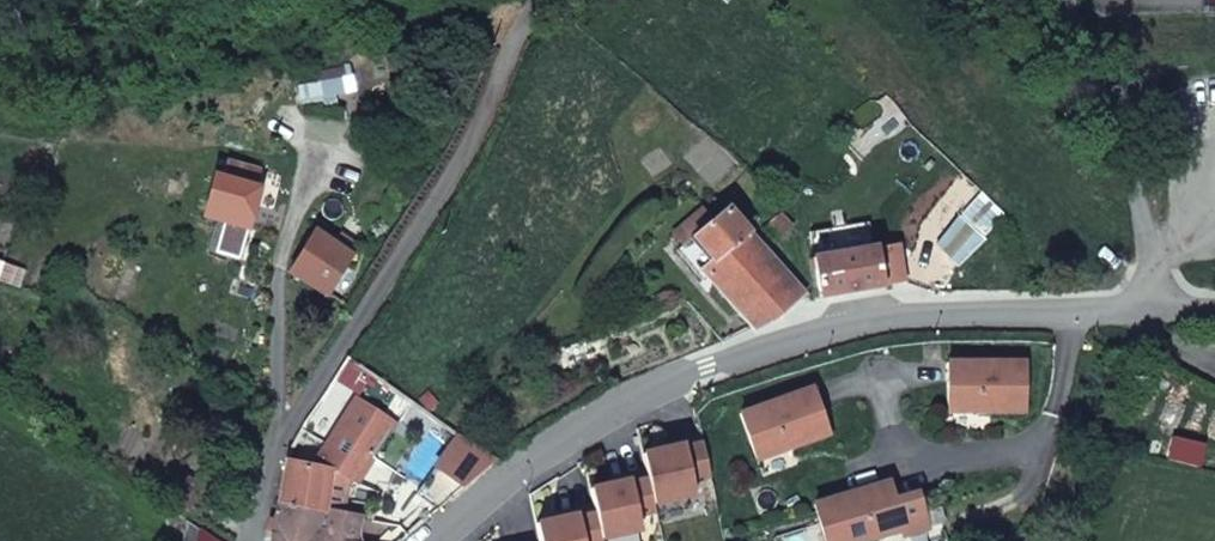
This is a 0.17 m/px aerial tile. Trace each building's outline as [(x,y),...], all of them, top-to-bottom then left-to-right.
[(344,78),(321,82),(323,96),(346,92),(344,78)] [(256,185),(259,169),(223,161),(220,179),(213,179),(206,218),(252,225),(259,186),(256,185)] [(970,203),(982,190),(971,180),(958,193),(970,203)] [(755,329),(766,320),(802,293),(727,206),(677,249),(698,271),(702,268),(755,329)] [(781,213),(764,228),(774,239),(791,225),(781,213)] [(984,239),(959,217),(935,245),(958,267),(984,239)] [(350,256),(315,233),(292,272),(325,295),(350,256)] [(818,296),(905,282),(898,244),(811,258),(818,296)] [(258,305),(266,294),(244,280),(237,291),(258,305)] [(1025,361),(946,361),(946,411),(1025,411),(1025,361)] [(811,386),(737,413),(754,460),(828,434),(811,386)] [(285,462),(277,502),(322,510),(323,508),(341,510),(345,479),(335,473),(339,467),(358,478),(391,425),(353,401),(312,467),(285,462)] [(650,479),(654,500),(694,493),(691,478),(707,474),(700,442),(683,445),(683,442),(644,451),(650,479)] [(339,467),(335,473),(345,479),(353,485),(358,478),(339,467)] [(171,497),(202,519),(221,488),(191,469),(171,497)] [(654,500),(650,479),(632,483),(631,480),(590,488),(596,514),(601,539),(641,529),(638,515),(657,511),(654,500)] [(813,503),(824,540),(857,540),(900,528),(894,504),(887,481),(813,503)] [(917,497),(894,504),(900,528),(902,535),(926,527),(917,497)] [(360,517),(334,512),(322,510),(277,502),(272,535),(311,540),(354,540),(360,517)] [(596,514),(578,517),(577,515),(536,523),(540,540),(601,540),(601,539),(596,514)] [(190,520),(184,540),(195,540),(199,526),(190,520)] [(199,526),(195,540),(220,540),(199,526)]
